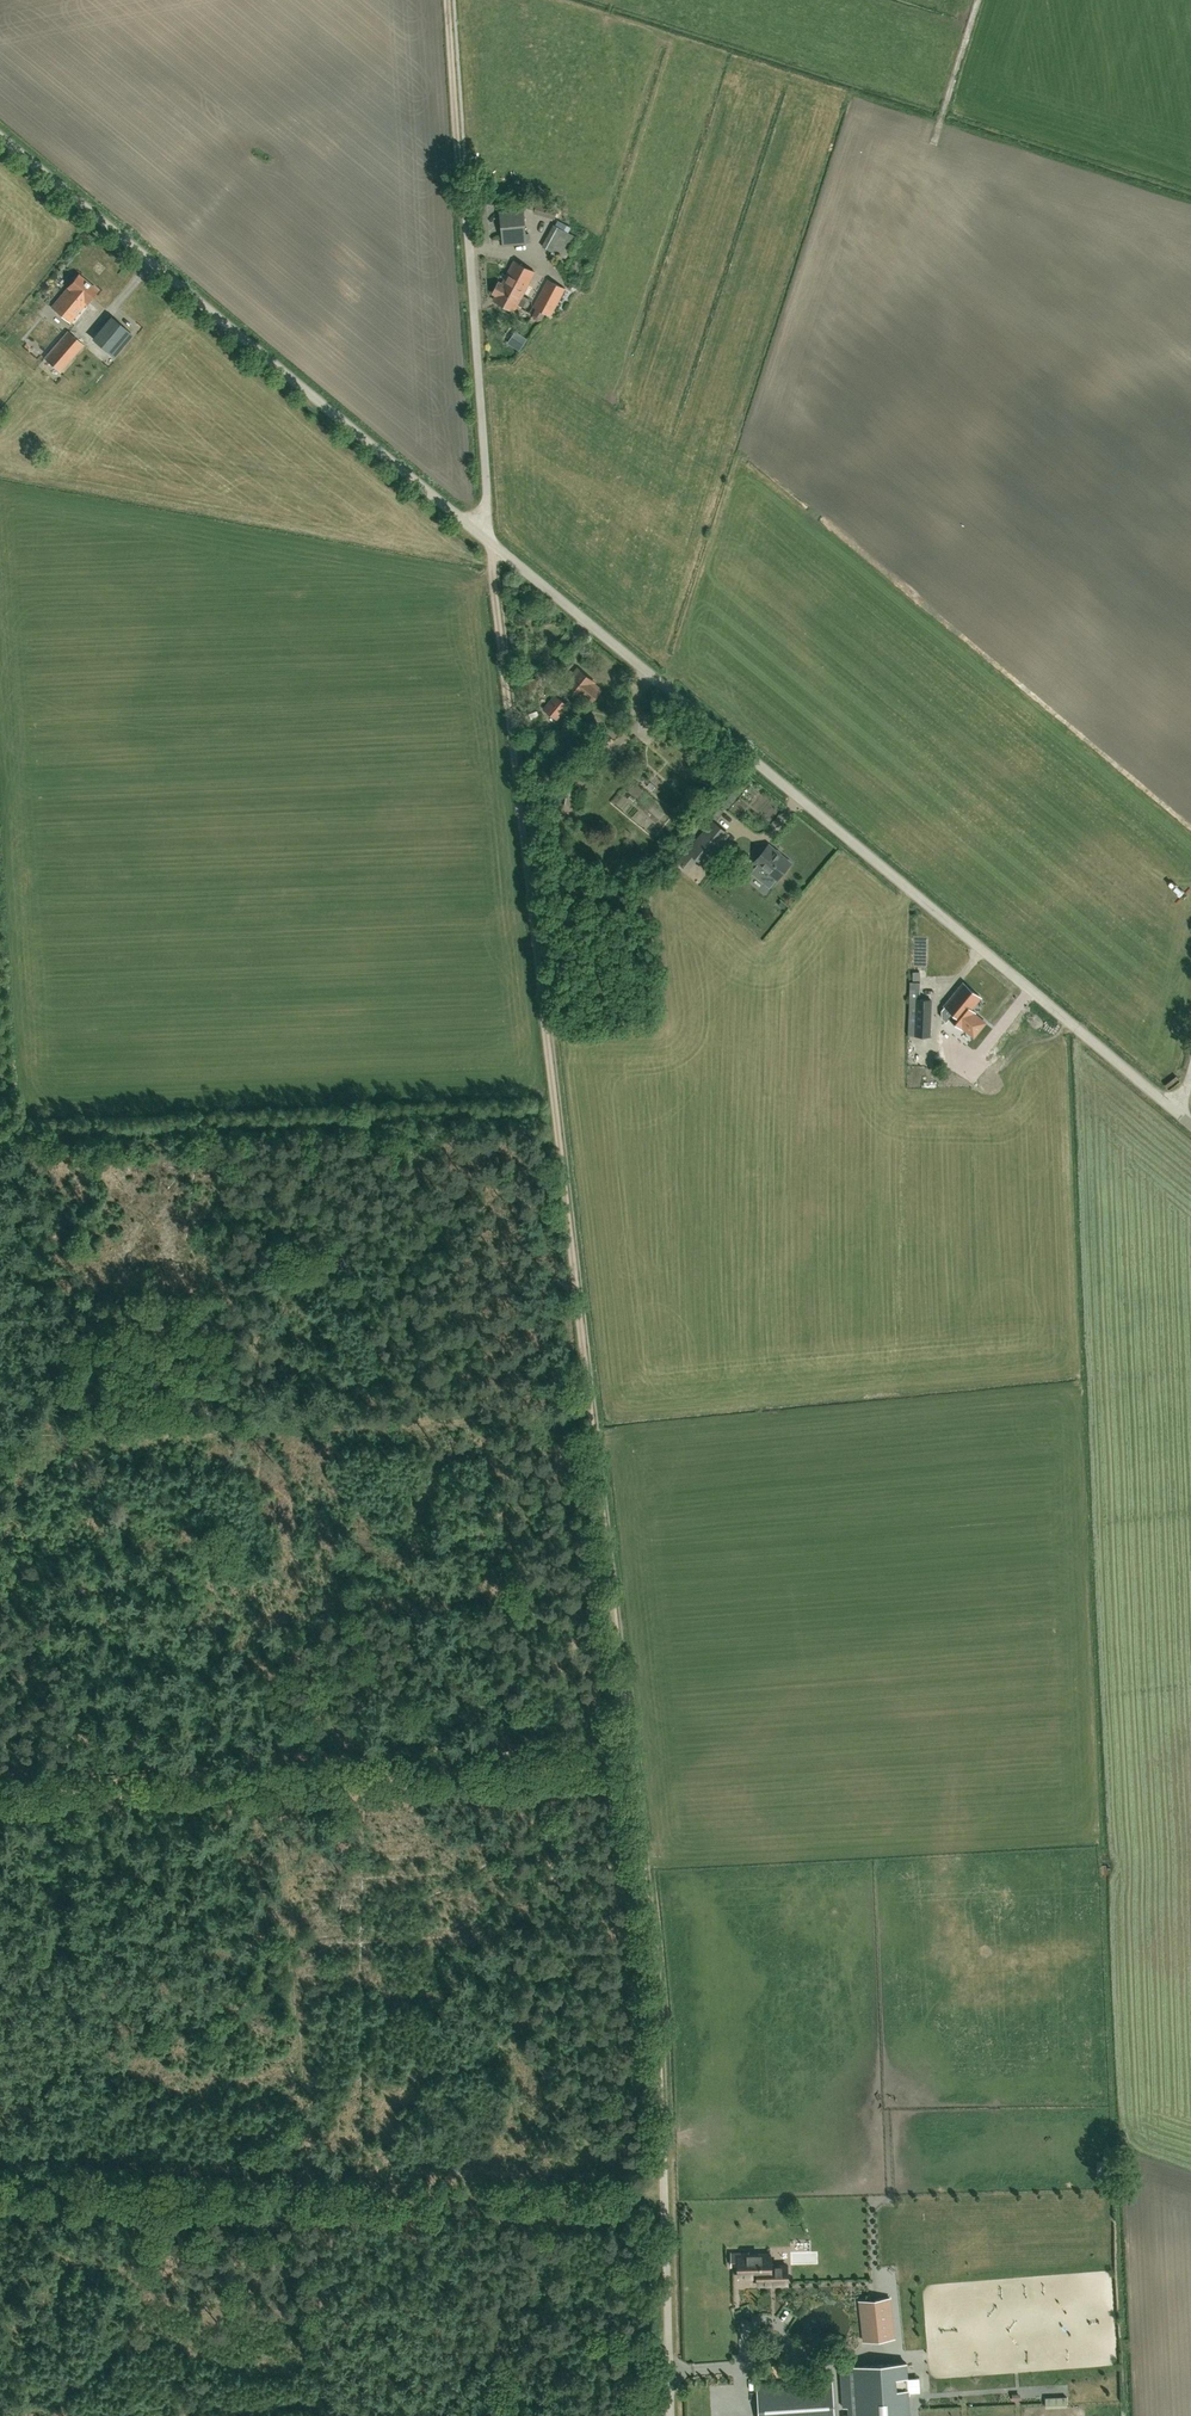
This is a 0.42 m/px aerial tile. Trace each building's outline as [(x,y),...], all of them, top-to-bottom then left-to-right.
[(537,200),(533,212),(554,218),(557,206),(537,200)] [(526,243),(524,219),(523,210),(499,212),(502,245),(526,243)] [(150,215),(139,229),(144,233),(156,220),(150,215)] [(553,225),(542,246),(566,258),(577,237),(553,225)] [(523,299),(521,298),(535,272),(514,261),(502,283),(499,282),(493,293),(496,295),(493,300),(514,311),(518,304),(523,307),(526,301),(530,299),(525,296),(523,299)] [(69,322),(86,302),(87,302),(97,291),(78,275),(68,286),(68,287),(51,307),(69,322)] [(541,318),(544,313),(550,316),(565,288),(547,279),(532,306),(536,309),(533,314),(533,318),(538,321),(541,318)] [(114,358),(133,335),(110,315),(90,338),(114,358)] [(47,320),(35,344),(44,349),(56,325),(47,320)] [(44,358),(60,371),(83,344),(68,331),(44,358)] [(35,377),(40,366),(33,362),(28,373),(35,377)] [(581,698),(582,697),(590,703),(601,690),(593,683),(595,682),(578,668),(564,685),(581,698)] [(523,705),(537,704),(535,679),(522,680),(523,705)] [(558,720),(570,704),(556,693),(544,709),(558,720)] [(539,715),(537,710),(529,714),(531,719),(539,715)] [(644,830),(669,811),(651,787),(662,779),(655,770),(641,781),(647,789),(637,797),(631,790),(619,798),(644,830)] [(735,807),(743,797),(738,793),(730,803),(735,807)] [(712,819),(688,849),(704,862),(729,832),(712,819)] [(769,888),(776,879),(790,863),(768,845),(754,861),(758,864),(762,868),(755,876),(769,888)] [(975,1012),(971,1008),(981,997),(964,983),(945,1006),(954,1013),(950,1017),(952,1020),(947,1026),(948,1030),(952,1033),(955,1033),(961,1026),(962,1027),(975,1012)] [(930,999),(920,999),(916,999),(915,1035),(929,1036),(930,999)] [(1108,2173),(1107,2161),(1100,2162),(1101,2174),(1108,2173)] [(787,2284),(787,2275),(787,2265),(771,2266),(770,2254),(748,2254),(748,2253),(732,2253),(732,2265),(734,2265),(734,2264),(739,2263),(739,2277),(758,2277),(758,2285),(787,2284)] [(866,2339),(895,2336),(891,2297),(861,2301),(866,2339)] [(802,2314),(807,2303),(797,2298),(792,2309),(802,2314)] [(777,2326),(789,2332),(797,2315),(786,2309),(777,2326)] [(841,2367),(843,2407),(849,2407),(849,2414),(844,2414),(844,2415),(910,2415),(908,2392),(920,2392),(920,2377),(907,2378),(906,2363),(841,2367)] [(759,2415),(834,2415),(832,2378),(757,2383),(759,2415)]
